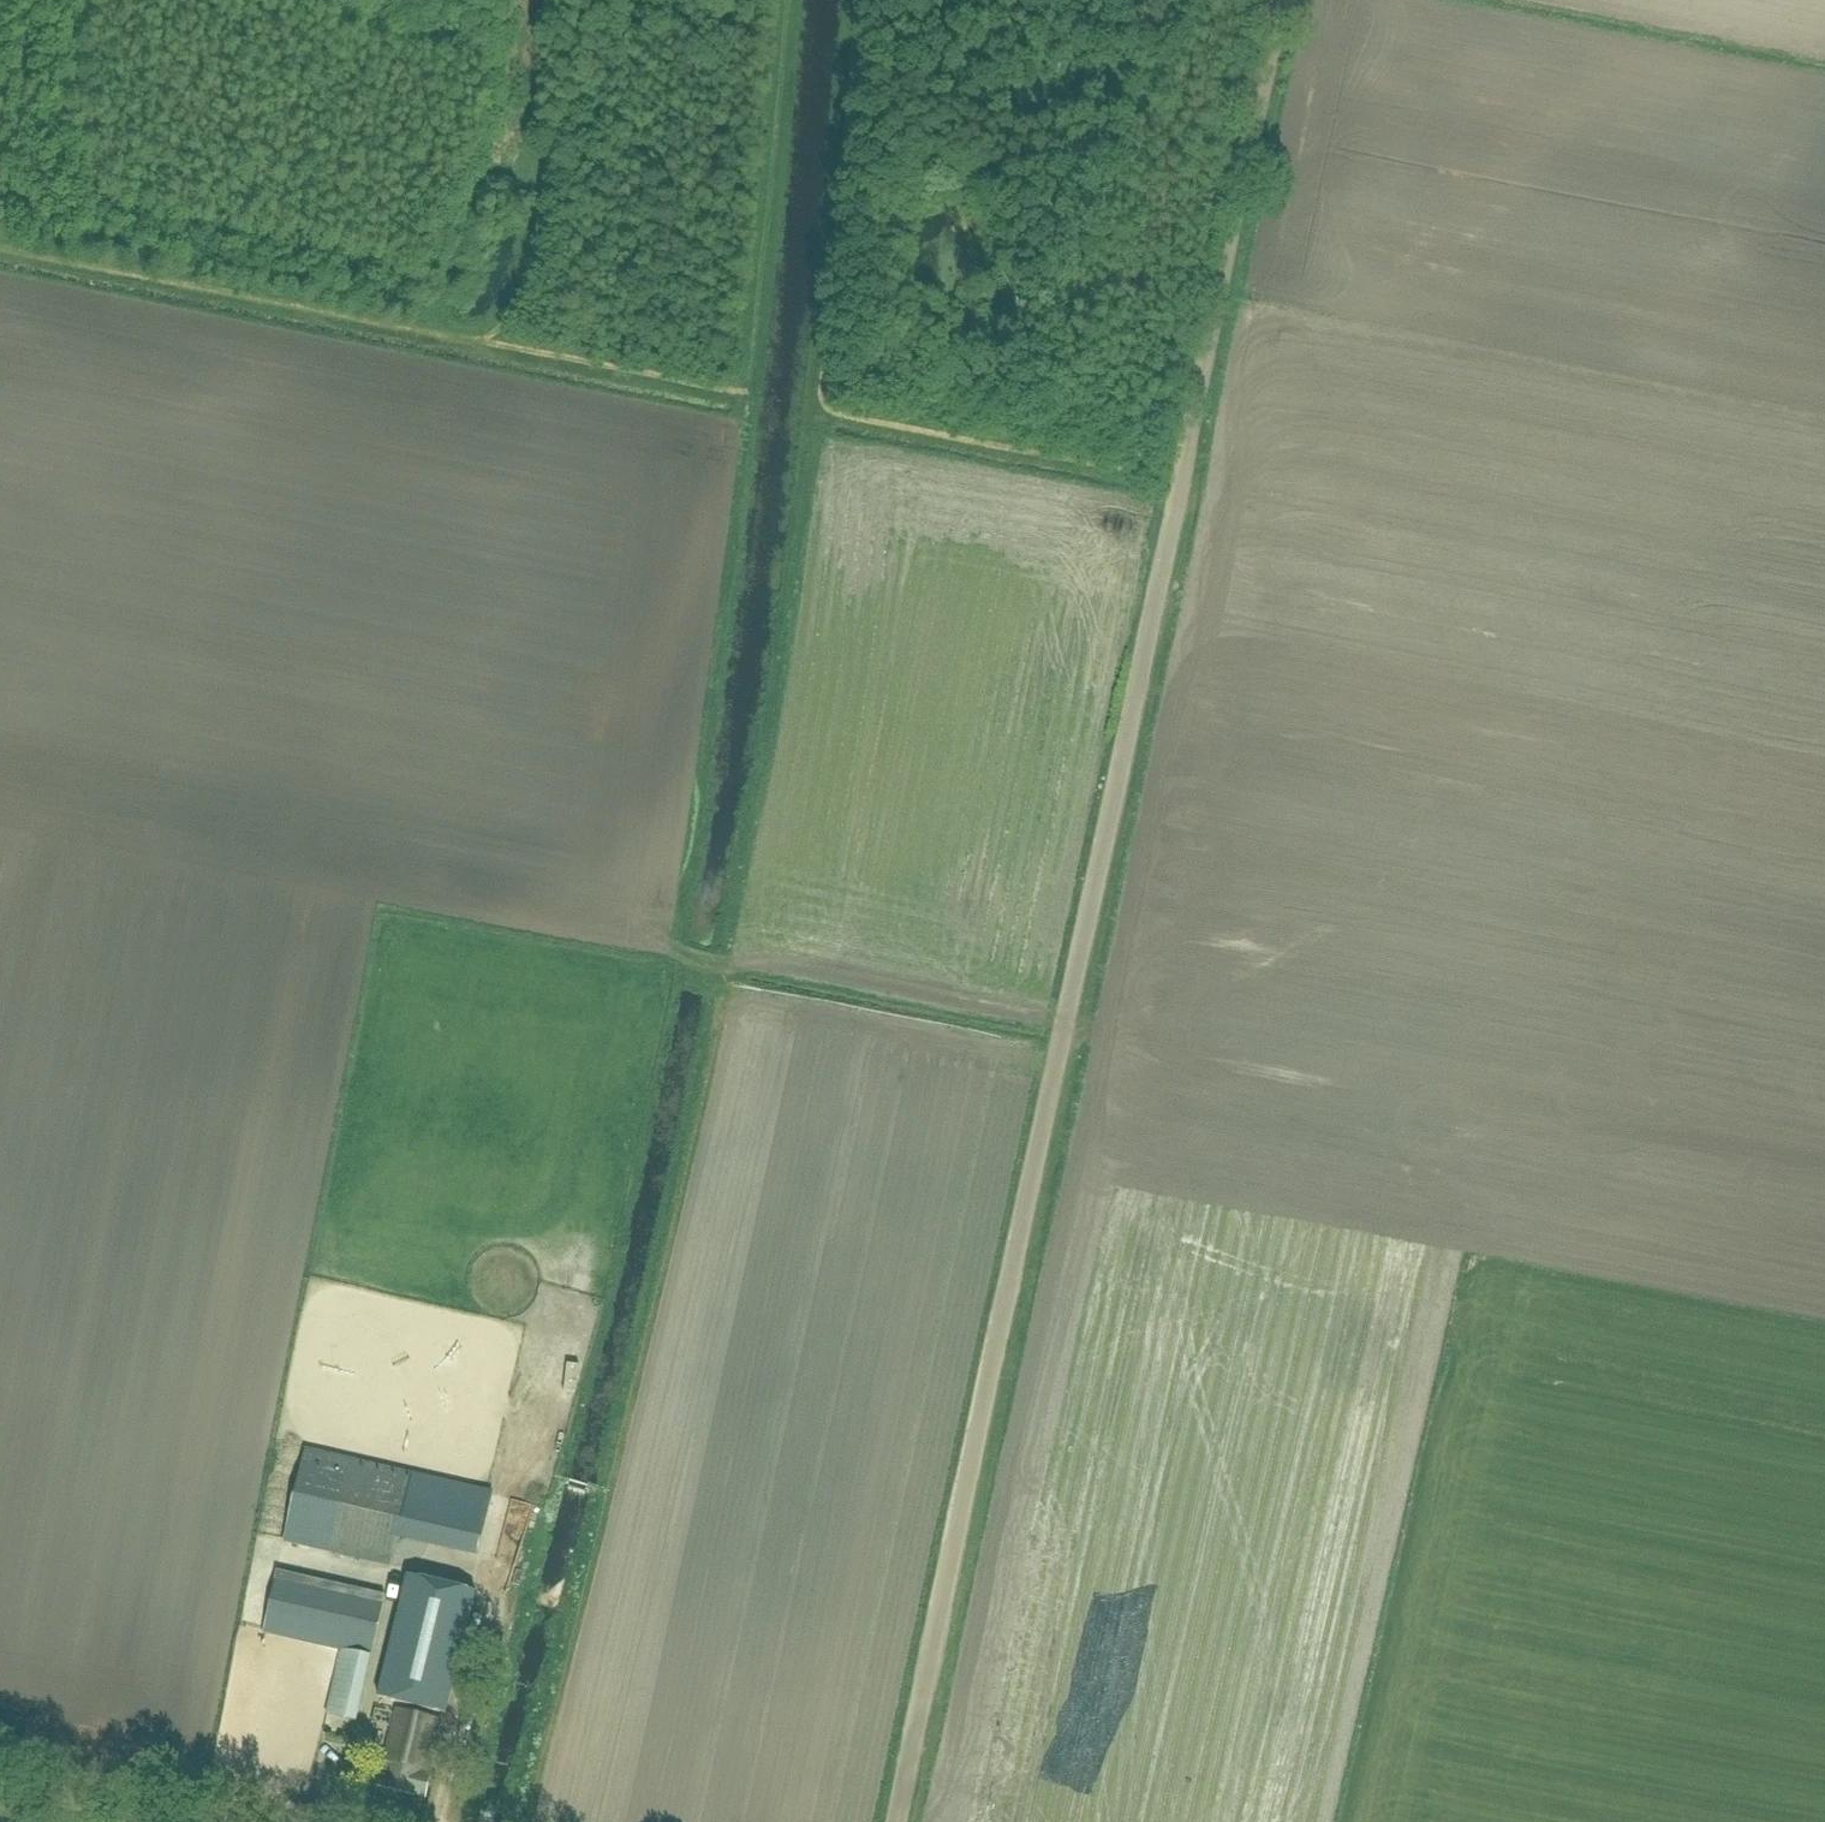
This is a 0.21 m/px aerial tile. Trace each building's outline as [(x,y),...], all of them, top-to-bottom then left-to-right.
[(301,1450),(282,1541),(391,1565),(398,1536),(478,1554),(492,1493),(301,1450)] [(279,1571),(265,1632),(342,1650),(371,1656),(384,1595),(279,1571)] [(476,1592),(408,1575),(378,1698),(446,1714),(476,1592)] [(359,1706),(330,1700),(327,1713),(356,1720),(359,1706)] [(384,1761),(379,1781),(389,1784),(388,1788),(413,1794),(413,1790),(427,1793),(432,1774),(425,1772),(439,1715),(403,1707),(389,1763),(384,1761)] [(344,1763),(345,1747),(327,1746),(326,1762),(344,1763)]
